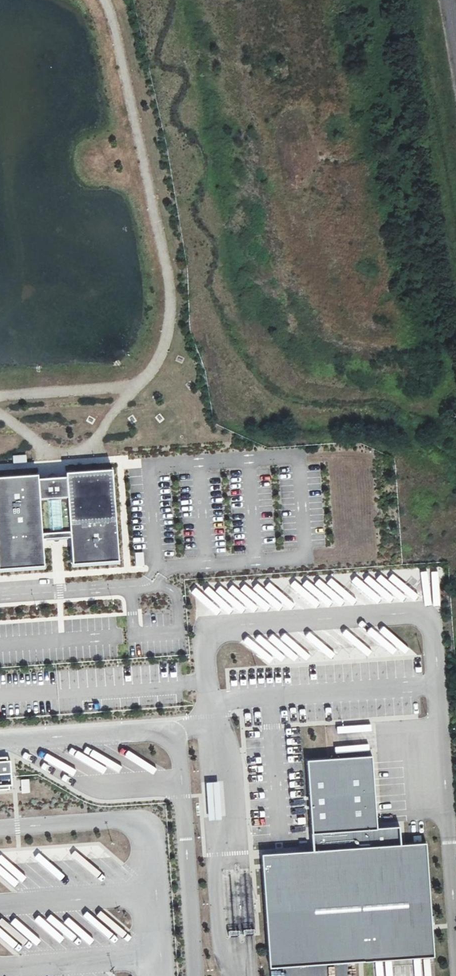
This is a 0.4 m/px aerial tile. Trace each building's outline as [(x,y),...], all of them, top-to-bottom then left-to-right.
[(112,469),(65,471),(66,476),(69,538),(70,561),(117,558),(112,469)] [(0,475),(0,567),(43,564),(41,540),(37,478),(36,473),(0,475)] [(66,476),(37,478),(41,540),(69,538),(66,476)] [(306,580),(301,585),(326,607),(332,601),(338,606),(352,591),(353,593),(362,582),(355,576),(350,582),(343,577),(337,584),(331,578),(325,585),(318,579),(313,586),(306,580)] [(269,583),(264,588),(272,594),(276,589),(269,583)] [(195,588),(190,593),(204,605),(209,600),(195,588)] [(0,758),(0,790),(11,789),(11,784),(14,784),(13,760),(10,761),(10,757),(0,758)] [(315,852),(263,854),(273,967),(436,957),(429,843),(404,845),(402,826),(379,828),(375,757),(309,761),(315,852)] [(21,793),(30,793),(28,779),(20,780),(21,793)]
